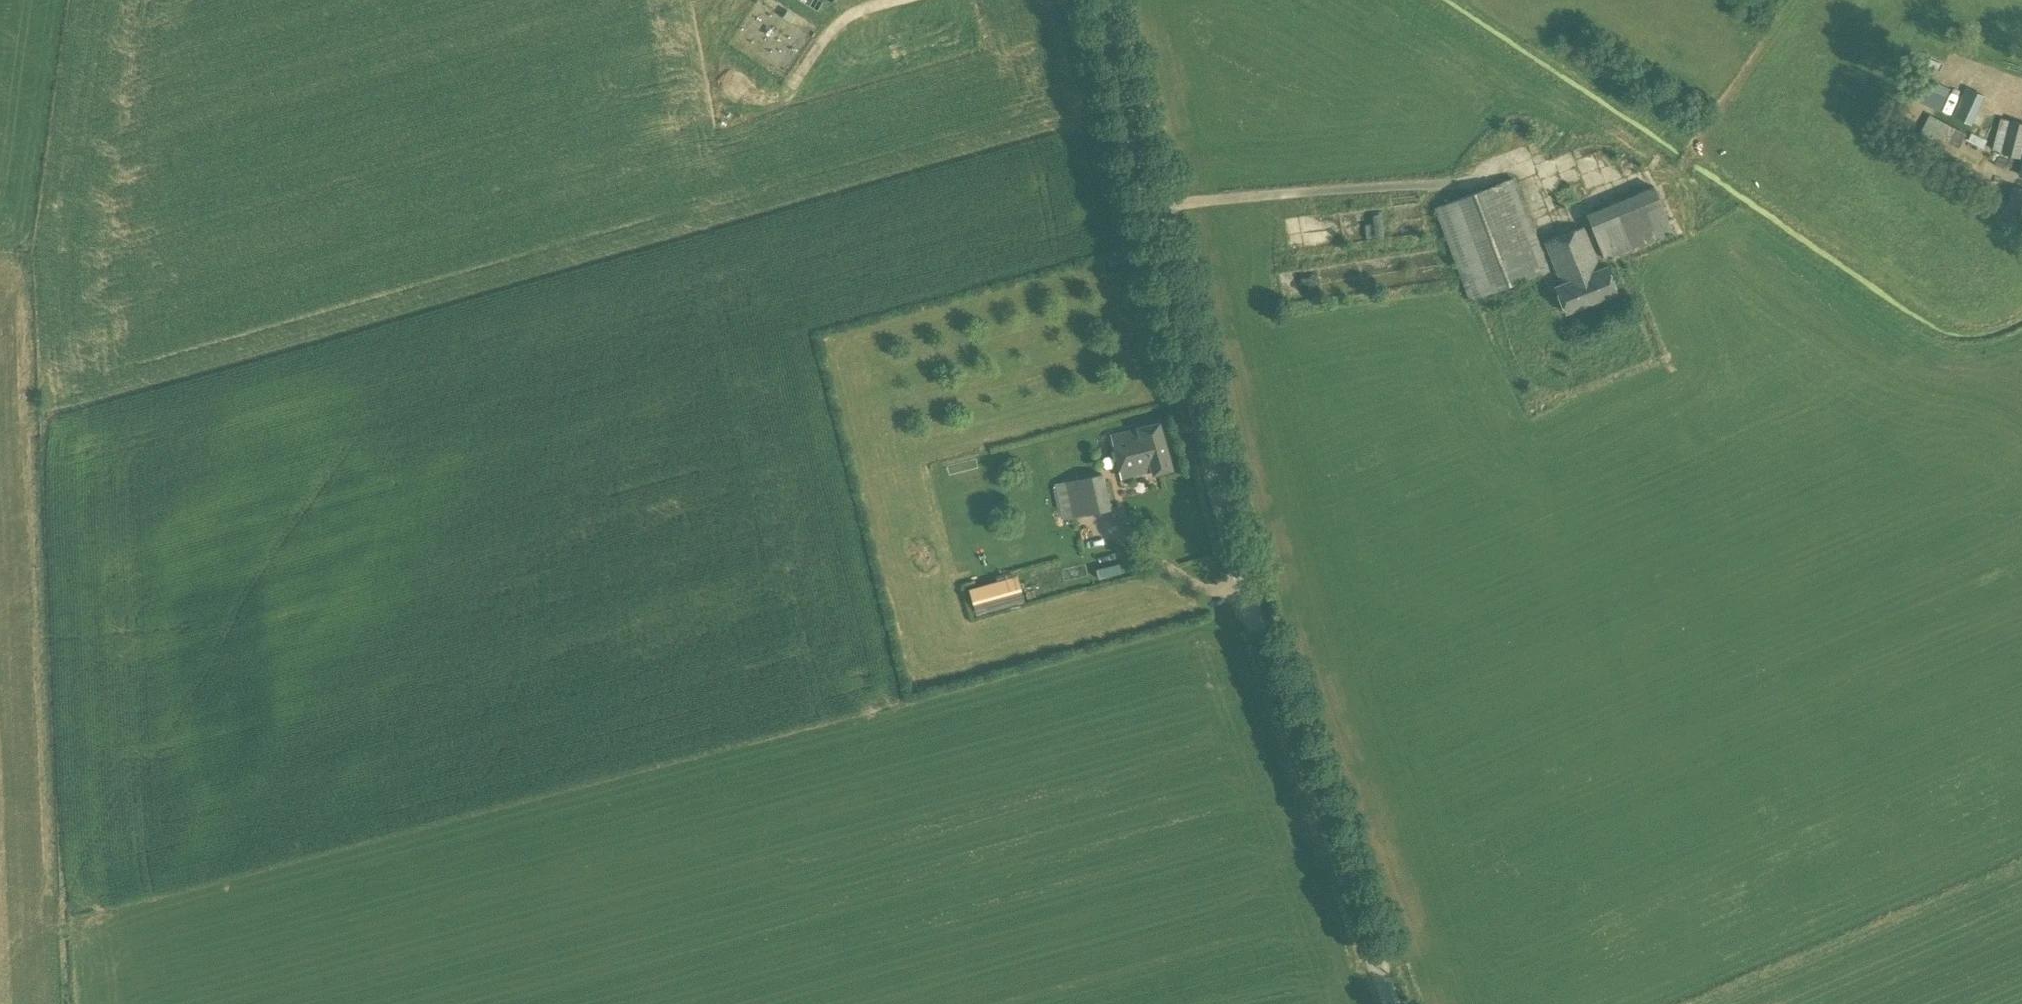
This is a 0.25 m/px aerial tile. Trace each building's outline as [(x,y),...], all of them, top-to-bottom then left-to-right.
[(1941,111),(1951,89),(1930,80),(1920,102),(1941,111)] [(1965,98),(1982,107),(1989,93),(1972,84),(1965,98)] [(1956,105),(1952,115),(1972,124),(1976,114),(1956,105)] [(1959,148),(1967,133),(1929,114),(1921,128),(1959,148)] [(2021,152),(2021,122),(2002,116),(1993,149),(2003,151),(2002,152),(2021,157),(2021,152)] [(1468,300),(1549,269),(1513,177),(1433,207),(1468,300)] [(1609,250),(1679,229),(1666,185),(1596,205),(1609,250)] [(2013,185),(2005,213),(2021,218),(2021,188),(2013,185)] [(1600,270),(1584,228),(1545,242),(1561,284),(1555,286),(1565,311),(1616,292),(1606,268),(1600,270)] [(1153,473),(1170,468),(1159,422),(1111,434),(1121,477),(1152,470),(1153,473)] [(1062,519),(1110,509),(1102,472),(1054,483),(1062,519)]
